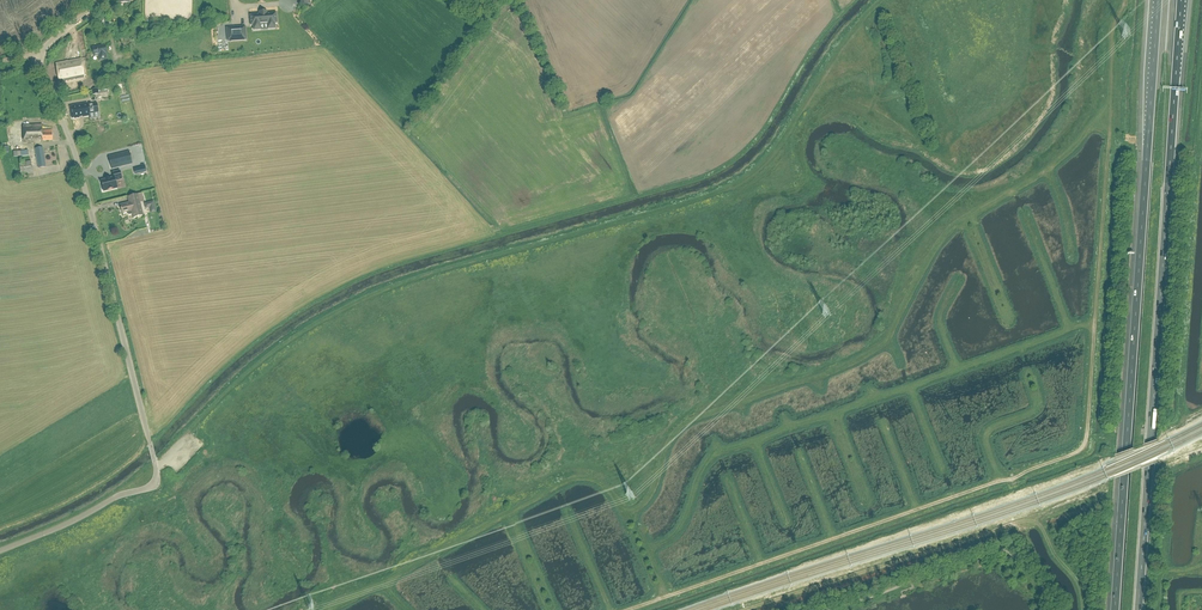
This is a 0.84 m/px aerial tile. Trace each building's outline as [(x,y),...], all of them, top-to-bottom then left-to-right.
[(277,24),(276,13),(269,14),(267,14),(267,13),(259,14),(250,15),(251,26),(253,26),(253,30),(261,30),(260,25),(267,24),(268,29),(275,29),(275,24),(277,24)] [(234,34),(235,44),(252,43),(251,33),(234,34)] [(92,48),(94,56),(99,56),(100,61),(107,59),(106,54),(107,54),(105,46),(92,48)] [(60,83),(85,78),(82,59),(76,60),(68,62),(56,64),(57,71),(58,75),(60,83)] [(109,82),(123,77),(120,71),(107,75),(109,82)] [(98,112),(97,104),(88,105),(87,103),(73,106),(73,107),(70,107),(72,119),(75,118),(75,119),(79,118),(79,117),(83,117),(89,116),(89,114),(98,112)] [(52,131),(42,131),(42,125),(23,125),(23,143),(42,143),(42,141),(52,141),(52,131)] [(38,169),(46,168),(44,155),(42,148),(35,149),(37,163),(38,169)] [(108,157),(111,169),(132,164),(129,151),(108,157)] [(16,179),(34,176),(31,161),(30,161),(19,163),(21,172),(15,173),(16,179)] [(133,169),(135,176),(146,173),(144,166),(133,169)] [(110,179),(110,178),(105,179),(106,180),(101,181),(102,186),(101,186),(102,191),(103,191),(103,192),(117,188),(116,183),(116,181),(122,179),(120,171),(112,173),(113,178),(110,179)] [(129,203),(120,205),(121,208),(120,209),(121,210),(122,214),(127,212),(128,216),(132,215),(133,218),(143,216),(140,203),(138,195),(128,197),(129,203)] [(153,202),(144,204),(145,210),(149,209),(151,214),(156,213),(153,202)]
